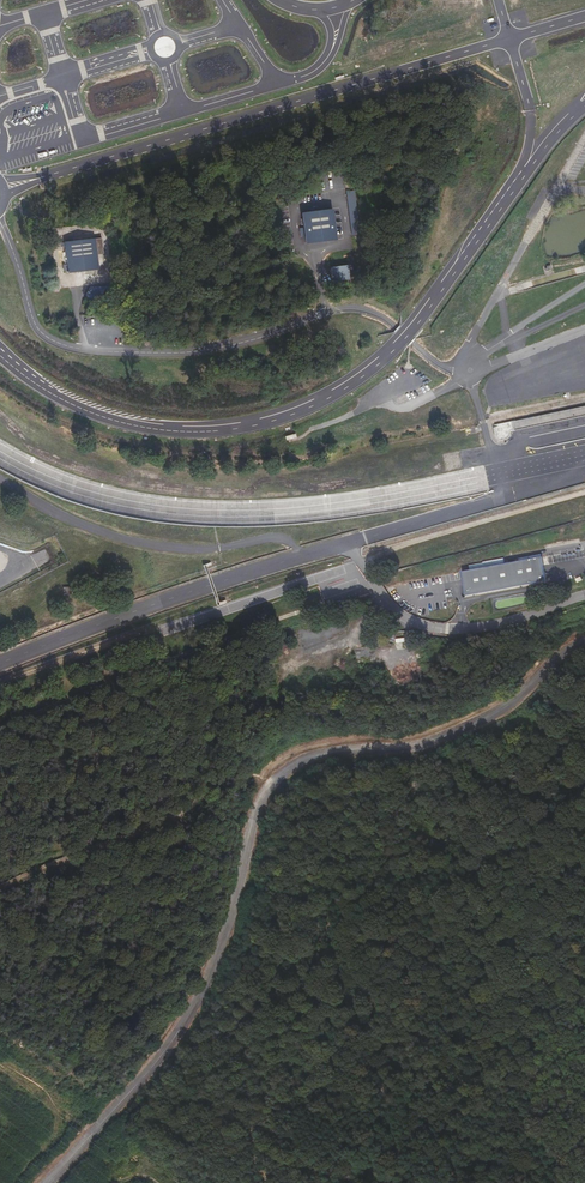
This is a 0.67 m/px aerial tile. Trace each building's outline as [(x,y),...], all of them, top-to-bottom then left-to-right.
[(359,229),(355,190),(347,191),(351,229),(359,229)] [(302,213),(306,243),(336,239),(332,209),(302,213)] [(62,265),(63,272),(68,271),(68,273),(98,269),(96,254),(103,253),(102,238),(94,239),(92,239),(92,236),(72,238),(73,241),(65,242),(65,243),(60,244),(61,247),(62,247),(65,247),(67,264),(64,264),(62,265)] [(336,267),(331,268),(331,271),(332,281),(349,279),(348,271),(351,271),(351,270),(353,269),(353,265),(336,267)] [(85,295),(89,297),(94,288),(91,286),(85,295)] [(47,300),(49,313),(61,311),(60,299),(47,300)] [(506,433),(510,432),(508,423),(492,426),(493,428),(495,437),(495,438),(496,438),(497,438),(502,437),(503,436),(504,435),(504,434),(506,433)] [(506,436),(506,433),(504,434),(504,435),(503,436),(502,437),(497,438),(496,438),(495,438),(495,437),(493,428),(490,429),(492,438),(493,439),(495,441),(497,441),(504,439),(506,438),(506,436)] [(466,596),(546,581),(541,557),(461,571),(466,596)] [(63,587),(63,595),(72,595),(71,586),(63,587)]
